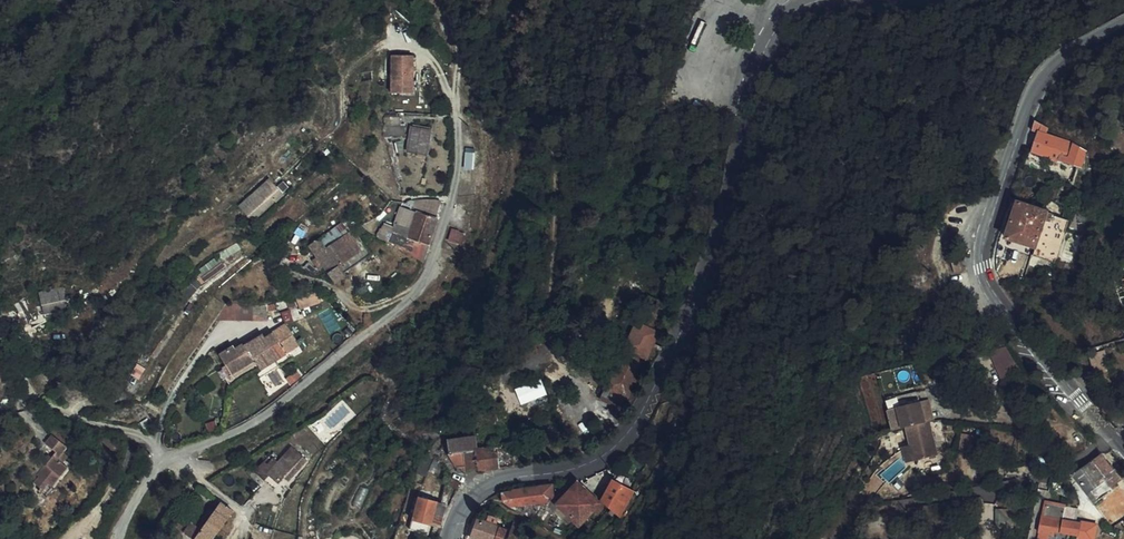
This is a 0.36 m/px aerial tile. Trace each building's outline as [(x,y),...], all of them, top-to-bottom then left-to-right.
[(393,55),(393,93),(414,93),(414,55),(393,55)] [(400,118),(386,119),(384,127),(401,127),(400,118)] [(1050,125),(1036,121),(1033,131),(1040,133),(1033,154),(1053,159),(1064,163),(1078,167),(1081,168),(1087,152),(1079,147),(1075,144),(1047,135),(1050,125)] [(401,127),(384,127),(384,129),(387,137),(389,136),(405,136),(404,126),(401,127)] [(427,154),(431,131),(412,128),(408,152),(427,154)] [(390,142),(397,174),(399,174),(392,142),(390,142)] [(466,154),(465,168),(473,168),(474,154),(466,154)] [(1064,163),(1053,159),(1050,167),(1062,171),(1064,163)] [(264,184),(238,206),(248,219),(278,192),(272,184),(267,188),(264,184)] [(282,196),(278,192),(248,219),(250,221),(254,220),(282,196)] [(422,199),(418,211),(436,217),(442,201),(422,199)] [(438,218),(436,217),(418,211),(415,210),(412,207),(413,202),(408,203),(407,208),(398,233),(395,244),(423,263),(438,218)] [(1046,212),(1018,203),(1006,239),(1007,239),(1036,248),(1037,246),(1050,250),(1053,241),(1064,244),(1069,229),(1059,225),(1062,219),(1055,217),(1056,215),(1046,212)] [(1048,205),(1046,212),(1056,215),(1061,217),(1063,209),(1048,205)] [(407,208),(402,206),(393,232),(398,233),(407,208)] [(354,230),(349,233),(361,251),(339,267),(343,274),(371,255),(354,230)] [(395,244),(398,233),(393,232),(391,232),(388,241),(395,244)] [(317,257),(323,267),(333,281),(343,274),(339,267),(361,251),(349,233),(326,249),(317,257)] [(309,247),(317,257),(326,249),(319,239),(309,247)] [(1036,248),(1007,239),(1004,247),(1034,256),(1036,248)] [(242,249),(239,244),(239,245),(230,248),(221,251),(213,256),(216,258),(217,257),(219,260),(220,261),(226,257),(242,249)] [(206,281),(224,267),(220,261),(219,260),(217,257),(216,258),(198,271),(206,281)] [(317,257),(312,261),(319,270),(323,267),(317,257)] [(955,274),(962,272),(959,260),(952,262),(955,274)] [(343,274),(333,281),(335,283),(345,276),(343,274)] [(201,285),(192,278),(189,281),(198,288),(201,285)] [(198,288),(189,281),(183,293),(190,298),(198,288)] [(54,290),(54,287),(47,288),(48,292),(40,294),(45,315),(67,309),(62,288),(54,290)] [(320,302),(318,294),(298,300),(300,308),(320,302)] [(648,297),(636,322),(658,332),(664,306),(648,297)] [(4,325),(17,317),(8,303),(0,308),(0,318),(4,325)] [(226,304),(215,321),(267,320),(268,303),(226,304)] [(658,333),(636,322),(605,388),(624,397),(627,399),(658,333)] [(302,335),(294,323),(287,327),(295,339),(302,335)] [(233,346),(219,355),(226,366),(231,375),(254,361),(257,364),(261,369),(286,354),(299,346),(295,339),(287,327),(286,325),(264,338),(261,333),(251,339),(252,341),(244,346),(242,344),(235,349),(233,346)] [(990,352),(1002,380),(1020,373),(1008,344),(990,352)] [(299,346),(286,354),(288,357),(301,349),(299,346)] [(231,375),(226,366),(222,369),(230,381),(257,364),(254,361),(231,375)] [(145,368),(139,364),(132,374),(139,378),(145,368)] [(521,403),(548,395),(542,378),(515,387),(521,403)] [(624,397),(605,388),(601,399),(620,408),(624,397)] [(930,422),(935,420),(929,400),(921,402),(926,423),(930,422)] [(926,423),(921,402),(897,408),(902,429),(906,428),(926,423)] [(888,410),(893,431),(902,429),(897,408),(888,410)] [(938,455),(930,422),(926,423),(906,428),(911,446),(914,461),(938,455)] [(39,478),(34,483),(43,490),(48,485),(51,488),(68,468),(62,463),(68,457),(63,452),(67,447),(52,435),(45,444),(56,453),(37,475),(39,478)] [(475,437),(447,441),(449,453),(450,453),(463,452),(475,451),(477,450),(475,437)] [(489,442),(490,449),(501,447),(500,440),(489,442)] [(490,449),(477,450),(475,451),(479,470),(479,471),(514,467),(511,446),(501,447),(490,449)] [(907,463),(914,461),(911,446),(903,448),(907,463)] [(284,478),(288,482),(307,462),(292,447),(277,463),(274,459),(268,465),(272,469),(266,474),(269,476),(278,484),(284,478)] [(463,452),(465,472),(479,470),(475,451),(463,452)] [(450,453),(450,454),(457,468),(458,473),(465,472),(463,452),(450,453)] [(1079,471),(1073,476),(1095,505),(1123,483),(1102,455),(1079,471)] [(438,462),(433,459),(429,469),(439,474),(442,469),(438,462)] [(264,481),(269,476),(266,474),(272,469),(268,465),(264,462),(255,472),(264,481)] [(439,474),(429,469),(426,476),(436,482),(439,474)] [(460,483),(449,477),(447,485),(457,489),(460,483)] [(612,483),(602,500),(611,509),(609,513),(613,516),(615,514),(628,490),(612,483)] [(602,500),(597,503),(577,484),(558,504),(557,505),(575,522),(569,528),(568,530),(579,538),(586,538),(590,535),(590,536),(609,513),(611,509),(602,500)] [(502,493),(503,503),(505,504),(540,524),(554,533),(561,519),(551,508),(555,503),(554,503),(552,485),(512,491),(513,492),(502,493)] [(1070,502),(1074,495),(1063,488),(1058,495),(1070,502)] [(436,502),(440,504),(442,496),(421,490),(419,498),(436,502)] [(428,534),(431,525),(436,502),(419,498),(410,529),(428,534)] [(431,525),(440,527),(445,505),(440,504),(436,502),(431,525)] [(221,503),(215,510),(227,519),(232,511),(221,503)] [(554,503),(555,503),(551,508),(561,519),(569,528),(575,522),(557,505),(558,504),(554,503)] [(1056,532),(1061,533),(1079,536),(1082,524),(1076,523),(1064,521),(1066,508),(1066,507),(1048,504),(1044,517),(1042,517),(1039,533),(1049,535),(1054,536),(1056,532)] [(1078,509),(1066,507),(1066,508),(1064,521),(1076,523),(1078,509)] [(209,509),(197,526),(202,530),(214,512),(209,509)] [(202,530),(214,538),(227,519),(215,510),(214,512),(202,530)] [(1013,510),(997,510),(998,528),(1014,527),(1013,510)] [(474,519),(467,536),(476,538),(503,538),(506,533),(505,532),(506,529),(498,527),(497,526),(495,525),(497,520),(488,517),(486,523),(474,519)] [(192,522),(183,533),(186,534),(192,538),(195,538),(202,530),(197,526),(192,522)] [(523,526),(514,523),(509,538),(518,538),(523,526)] [(1097,526),(1082,523),(1082,524),(1079,536),(1078,538),(1094,538),(1097,526)] [(914,525),(899,529),(902,538),(915,538),(916,538),(914,525)] [(214,538),(202,530),(195,538),(213,538),(214,538)]
